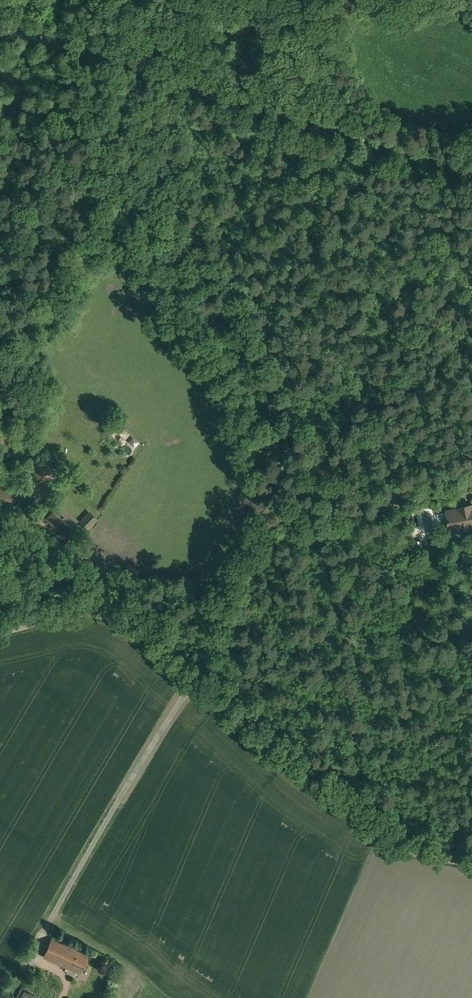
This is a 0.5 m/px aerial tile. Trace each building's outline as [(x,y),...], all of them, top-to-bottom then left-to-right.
[(50,470),(42,459),(32,465),(40,477),(50,470)] [(0,484),(0,505),(12,507),(15,487),(0,484)] [(78,521),(61,503),(58,507),(54,503),(49,507),(53,511),(46,518),(63,535),(78,521)] [(469,504),(440,509),(442,521),(471,515),(469,504)] [(419,526),(412,527),(414,547),(427,545),(426,538),(435,537),(434,531),(430,532),(429,523),(432,522),(432,518),(425,519),(424,509),(412,511),(413,520),(418,519),(419,526)] [(92,516),(80,525),(84,530),(96,521),(92,516)] [(73,950),(52,941),(46,955),(67,965),(73,950)] [(87,957),(73,950),(67,965),(80,971),(87,957)]
